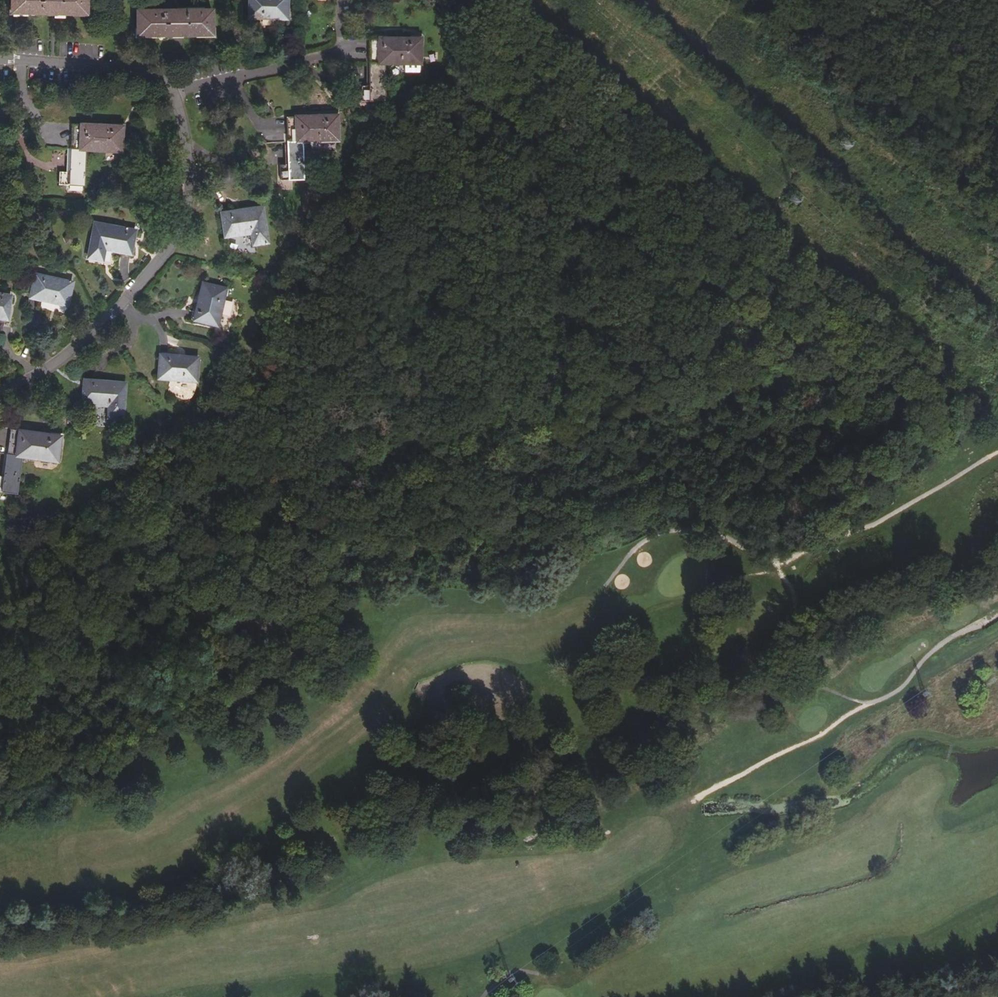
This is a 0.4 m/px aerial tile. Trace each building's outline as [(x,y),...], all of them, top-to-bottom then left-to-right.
[(11,13),(86,14),(87,0),(12,0),(11,13)] [(248,17),(286,19),(287,0),(249,0),(248,17)] [(137,10),(137,35),(212,35),(212,10),(137,10)] [(385,100),(385,64),(420,64),(420,51),(417,51),(417,39),(370,38),(369,87),(360,87),(360,100),(385,100)] [(304,178),(303,142),(338,141),(338,128),(335,128),(334,116),(287,117),(288,166),(279,166),(279,179),(304,178)] [(85,186),(86,150),(121,152),(122,138),(119,138),(120,126),(72,124),(70,173),(60,172),(60,185),(85,186)] [(262,208),(229,212),(230,216),(222,217),(225,237),(251,233),(253,245),(267,243),(262,208)] [(126,233),(127,230),(94,224),(88,259),(102,261),(105,250),(131,254),(134,235),(126,233)] [(34,278),(30,297),(67,305),(72,282),(43,276),(42,279),(34,278)] [(198,321),(217,326),(226,289),(203,283),(196,312),(200,313),(198,321)] [(3,295),(0,294),(0,319),(7,320),(10,300),(2,299),(3,295)] [(160,358),(158,378),(196,381),(198,358),(168,355),(168,359),(160,358)] [(126,383),(92,381),(92,385),(84,384),(82,404),(109,406),(108,418),(123,419),(126,383)] [(22,456),(57,461),(59,448),(56,448),(57,436),(10,429),(4,477),(0,477),(0,490),(17,492),(22,456)]
